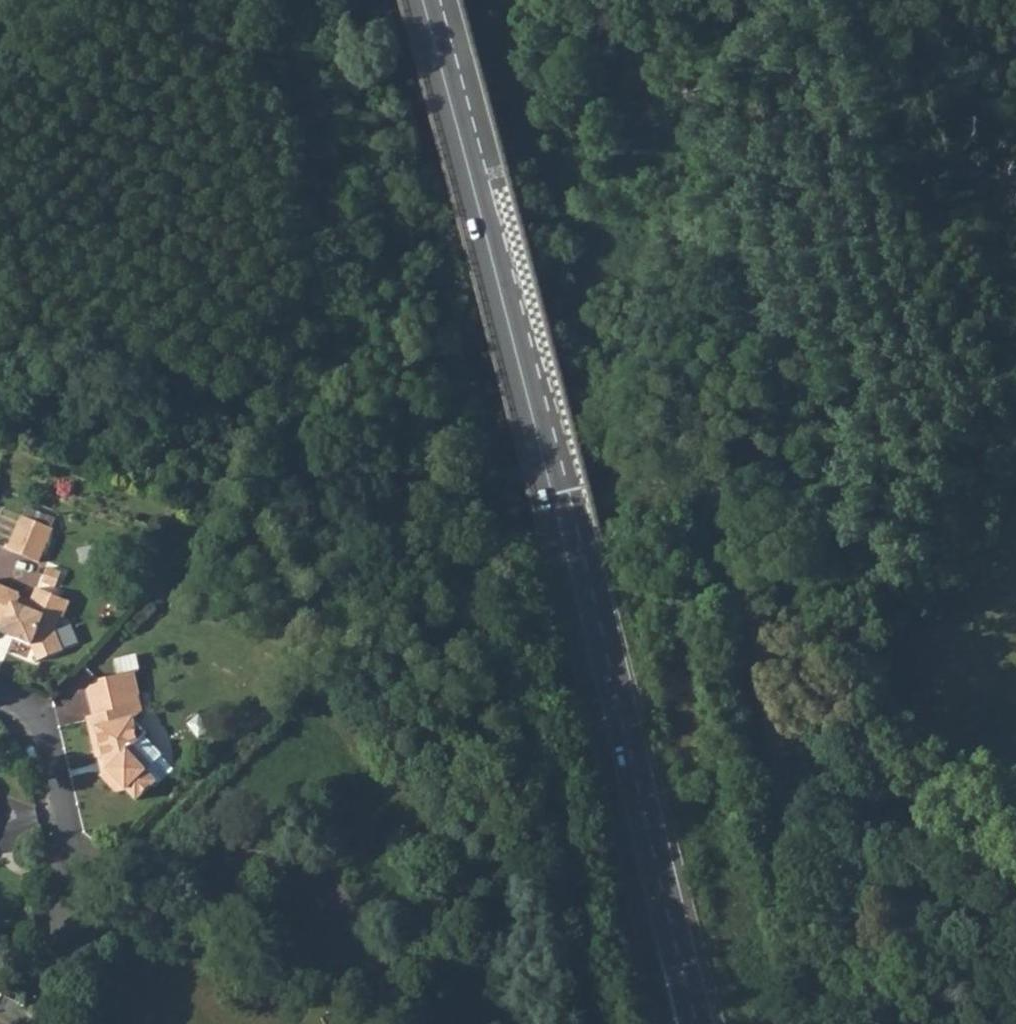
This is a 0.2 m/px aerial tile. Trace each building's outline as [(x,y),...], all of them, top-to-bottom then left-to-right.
[(22,515),(8,549),(38,562),(53,528),(22,515)] [(4,626),(14,630),(11,637),(30,644),(37,660),(62,650),(54,630),(58,617),(62,618),(68,602),(35,588),(26,608),(16,605),(18,597),(16,593),(0,586),(0,624),(4,626)] [(4,626),(1,632),(11,637),(14,630),(4,626)] [(138,653),(117,658),(120,672),(141,667),(138,653)] [(96,681),(87,690),(93,715),(87,716),(96,754),(106,757),(109,768),(103,774),(116,788),(128,784),(139,795),(156,778),(158,779),(173,765),(160,752),(161,751),(142,732),(146,728),(135,717),(142,709),(133,672),(96,681)]
